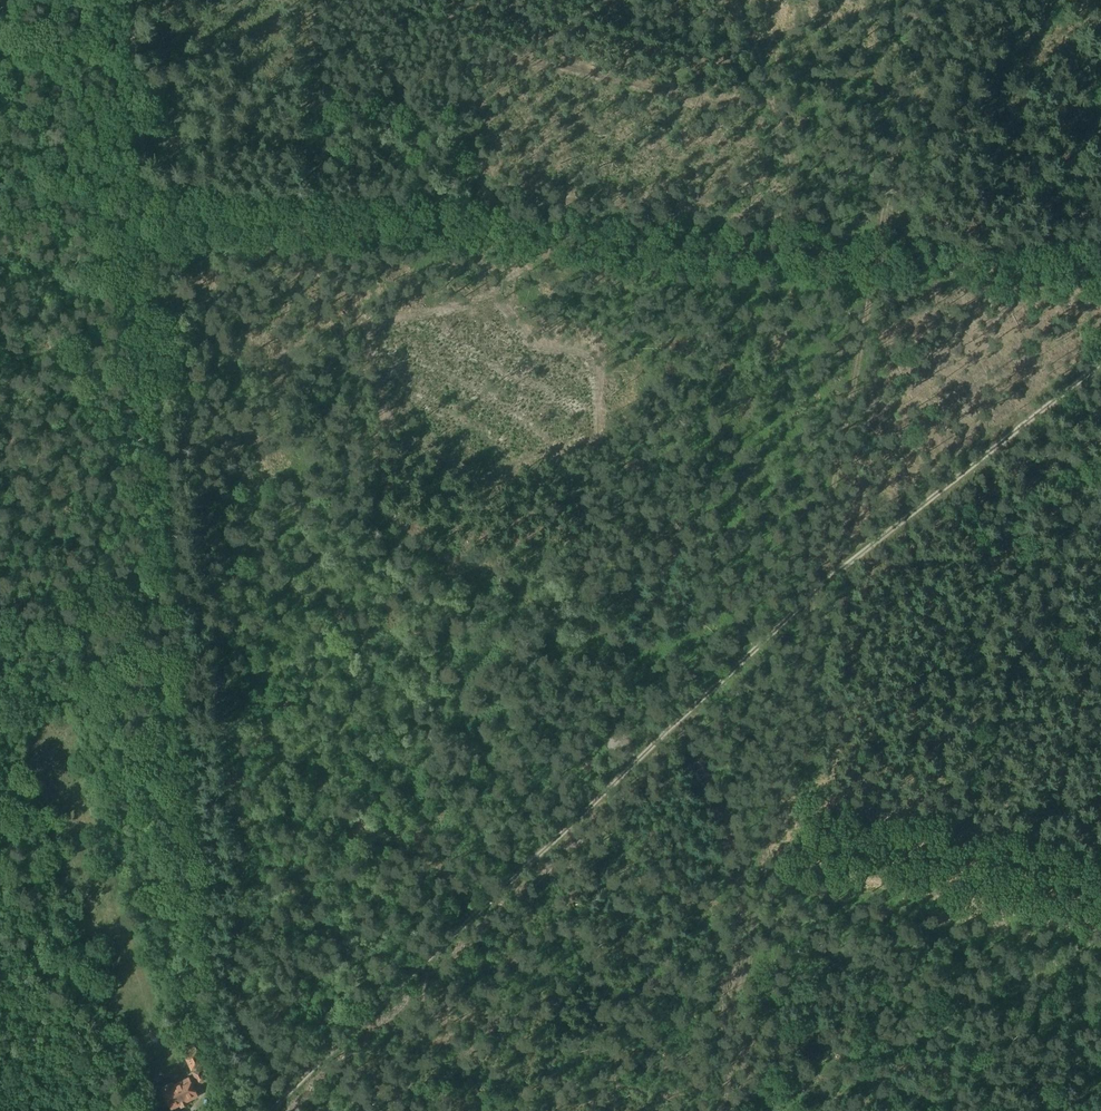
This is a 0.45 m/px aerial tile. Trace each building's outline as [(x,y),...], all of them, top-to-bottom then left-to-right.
[(198,1049),(184,1056),(191,1071),(206,1064),(198,1049)] [(192,1072),(198,1085),(207,1081),(200,1069),(192,1072)] [(199,1097),(199,1096),(188,1077),(173,1084),(172,1082),(161,1087),(162,1090),(161,1090),(171,1110),(180,1106),(181,1108),(187,1106),(186,1104),(199,1097)]
